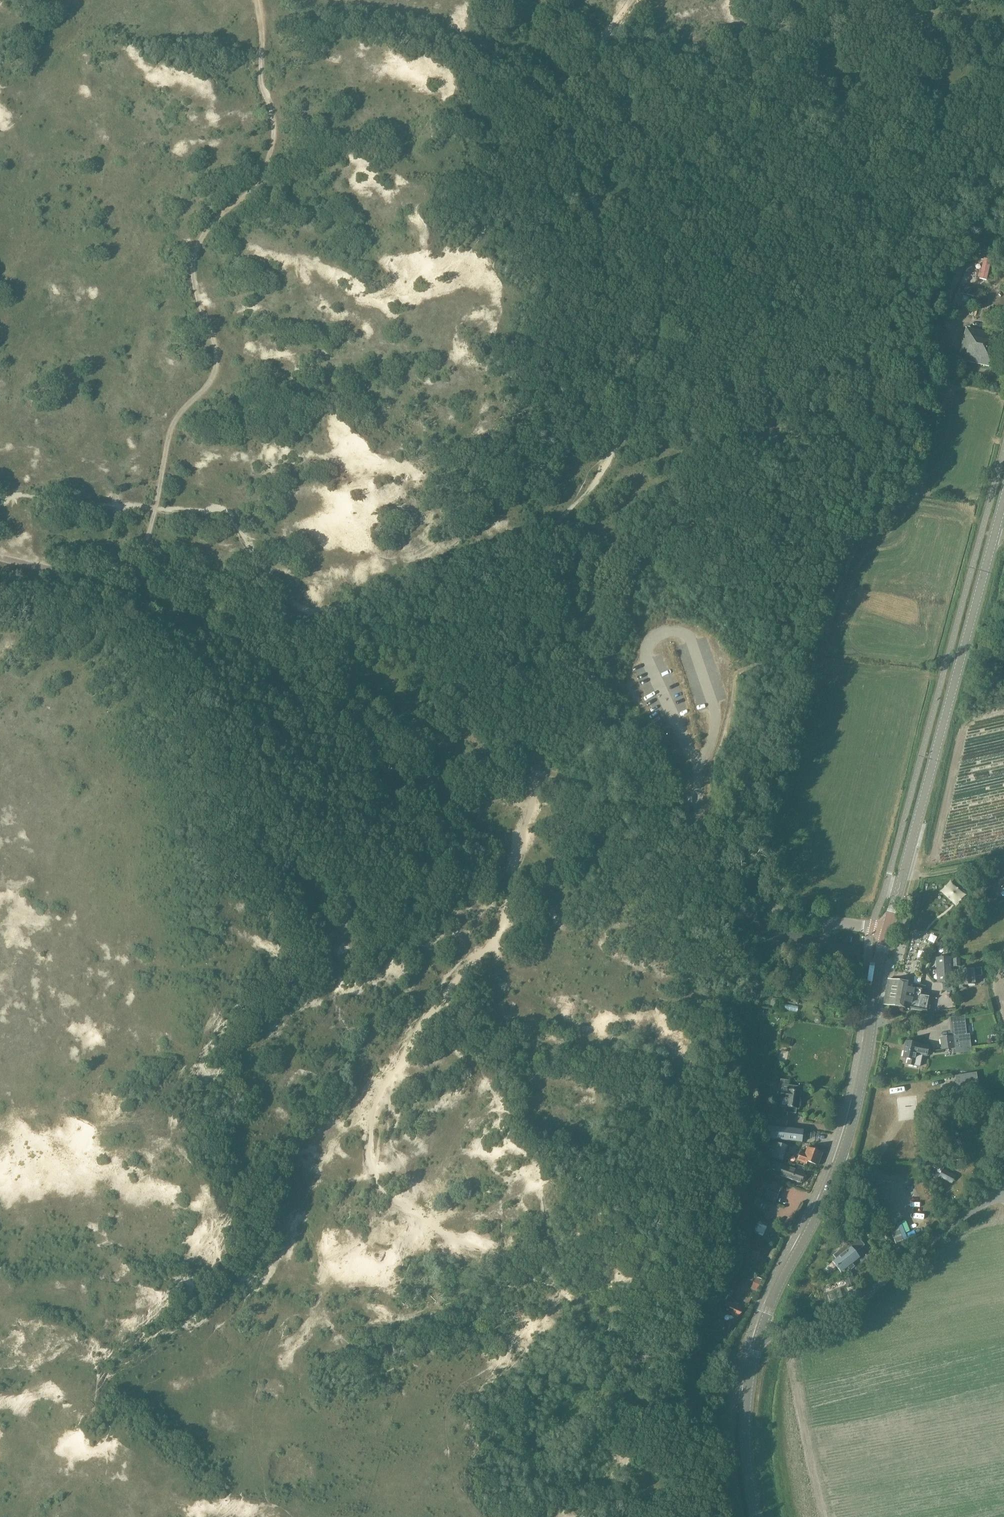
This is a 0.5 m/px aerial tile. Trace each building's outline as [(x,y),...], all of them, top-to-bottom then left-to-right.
[(989,314),(996,318),(999,313),(992,309),(989,314)] [(957,336),(964,338),(959,360),(993,368),(1000,337),(999,336),(999,335),(970,329),(970,327),(968,326),(968,329),(960,327),(957,336)] [(941,368),(938,384),(949,386),(951,370),(941,368)] [(906,457),(917,459),(919,453),(908,450),(906,457)] [(1003,684),(1003,672),(1002,671),(996,678),(1003,684)] [(1003,879),(995,873),(980,893),(989,900),(1003,879)] [(938,959),(940,983),(942,983),(943,992),(953,991),(952,983),(951,958),(938,959)] [(960,966),(960,958),(951,958),(951,966),(960,966)] [(981,968),(966,970),(958,971),(960,989),(966,988),(966,986),(977,985),(976,977),(982,976),(981,968)] [(888,980),(883,1005),(910,1010),(928,1013),(931,997),(924,996),(925,987),(888,980)] [(951,1035),(940,1037),(940,1038),(942,1051),(948,1050),(949,1050),(949,1054),(952,1053),(952,1054),(964,1052),(970,1051),(968,1035),(967,1035),(964,1015),(948,1017),(951,1035)] [(903,1059),(908,1059),(907,1065),(920,1067),(922,1056),(926,1057),(928,1047),(906,1043),(903,1059)] [(957,1087),(971,1085),(969,1072),(955,1074),(957,1087)] [(779,1085),(777,1101),(781,1101),(780,1107),(785,1108),(785,1113),(795,1114),(796,1109),(798,1109),(801,1093),(799,1092),(799,1088),(789,1086),(779,1085)] [(767,1126),(786,1128),(788,1118),(768,1115),(767,1126)] [(766,1139),(802,1143),(803,1131),(768,1127),(766,1139)] [(786,1148),(776,1145),(767,1142),(763,1156),(775,1160),(782,1161),(786,1148)] [(800,1152),(798,1160),(797,1162),(806,1165),(807,1163),(818,1166),(822,1154),(807,1150),(805,1154),(800,1152)] [(768,1160),(764,1169),(770,1171),(774,1163),(768,1160)] [(805,1174),(802,1173),(804,1167),(798,1164),(796,1170),(775,1161),(774,1163),(771,1169),(780,1173),(779,1175),(780,1175),(779,1176),(801,1184),(805,1174)] [(948,1182),(952,1175),(943,1170),(939,1178),(948,1182)] [(854,1181),(848,1179),(844,1194),(850,1195),(854,1181)] [(772,1183),(771,1187),(766,1200),(775,1203),(782,1186),(772,1183)] [(751,1207),(754,1209),(766,1213),(769,1205),(758,1199),(755,1198),(751,1207)] [(752,1233),(754,1234),(762,1238),(768,1226),(769,1223),(763,1221),(764,1219),(759,1217),(752,1233)] [(897,1228),(890,1231),(896,1248),(904,1245),(897,1228)] [(833,1255),(836,1259),(833,1262),(842,1272),(848,1267),(850,1270),(855,1266),(852,1263),(860,1257),(855,1252),(864,1244),(858,1236),(833,1255)] [(745,1260),(749,1262),(755,1265),(761,1248),(763,1244),(757,1242),(755,1246),(751,1244),(745,1260)] [(773,1248),(768,1257),(773,1259),(777,1250),(773,1248)] [(735,1275),(729,1290),(737,1293),(743,1278),(735,1275)] [(852,1276),(845,1278),(848,1288),(855,1286),(852,1276)] [(752,1287),(757,1290),(761,1282),(756,1280),(752,1287)] [(743,1308),(727,1301),(722,1312),(738,1319),(743,1308)]
